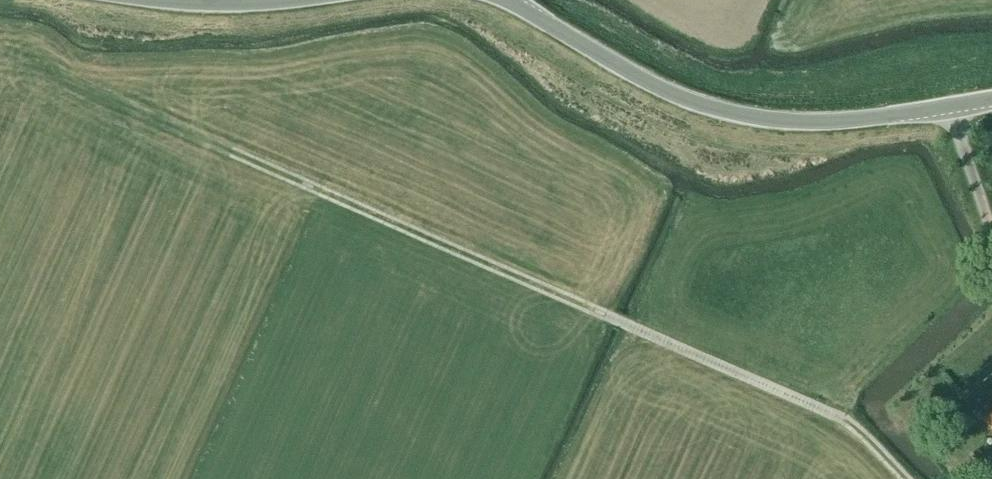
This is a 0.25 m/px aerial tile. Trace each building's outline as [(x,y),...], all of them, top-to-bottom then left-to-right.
[(991,428),(991,373),(965,398),(991,428)]
